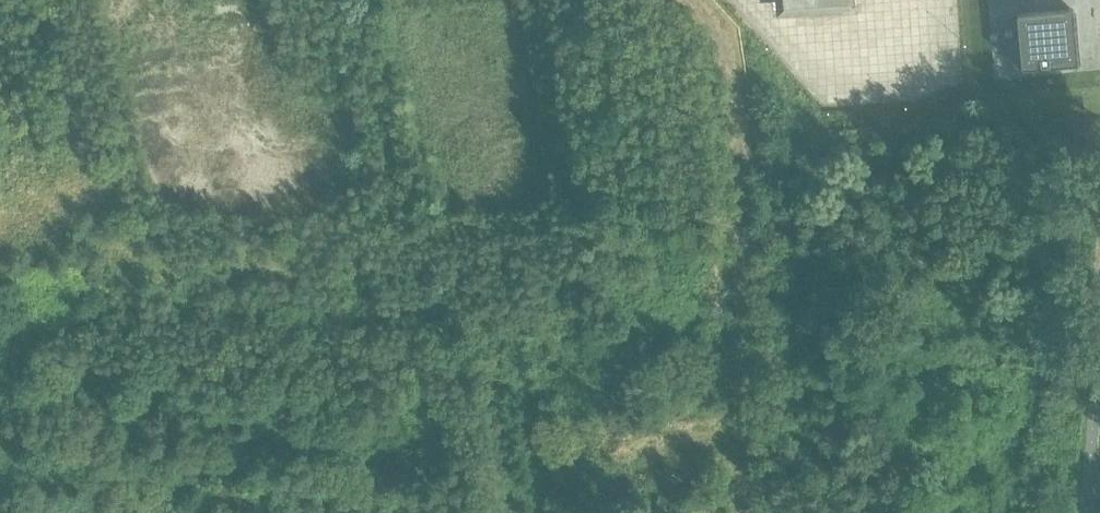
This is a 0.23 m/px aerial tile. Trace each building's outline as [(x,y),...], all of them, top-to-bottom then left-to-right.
[(859,5),(859,0),(780,0),(781,10),(859,5)] [(1070,8),(1015,13),(1015,15),(1014,15),(1019,68),(1020,67),(1020,69),(1075,64),(1075,63),(1076,62),(1071,10),(1070,10),(1070,8)]
